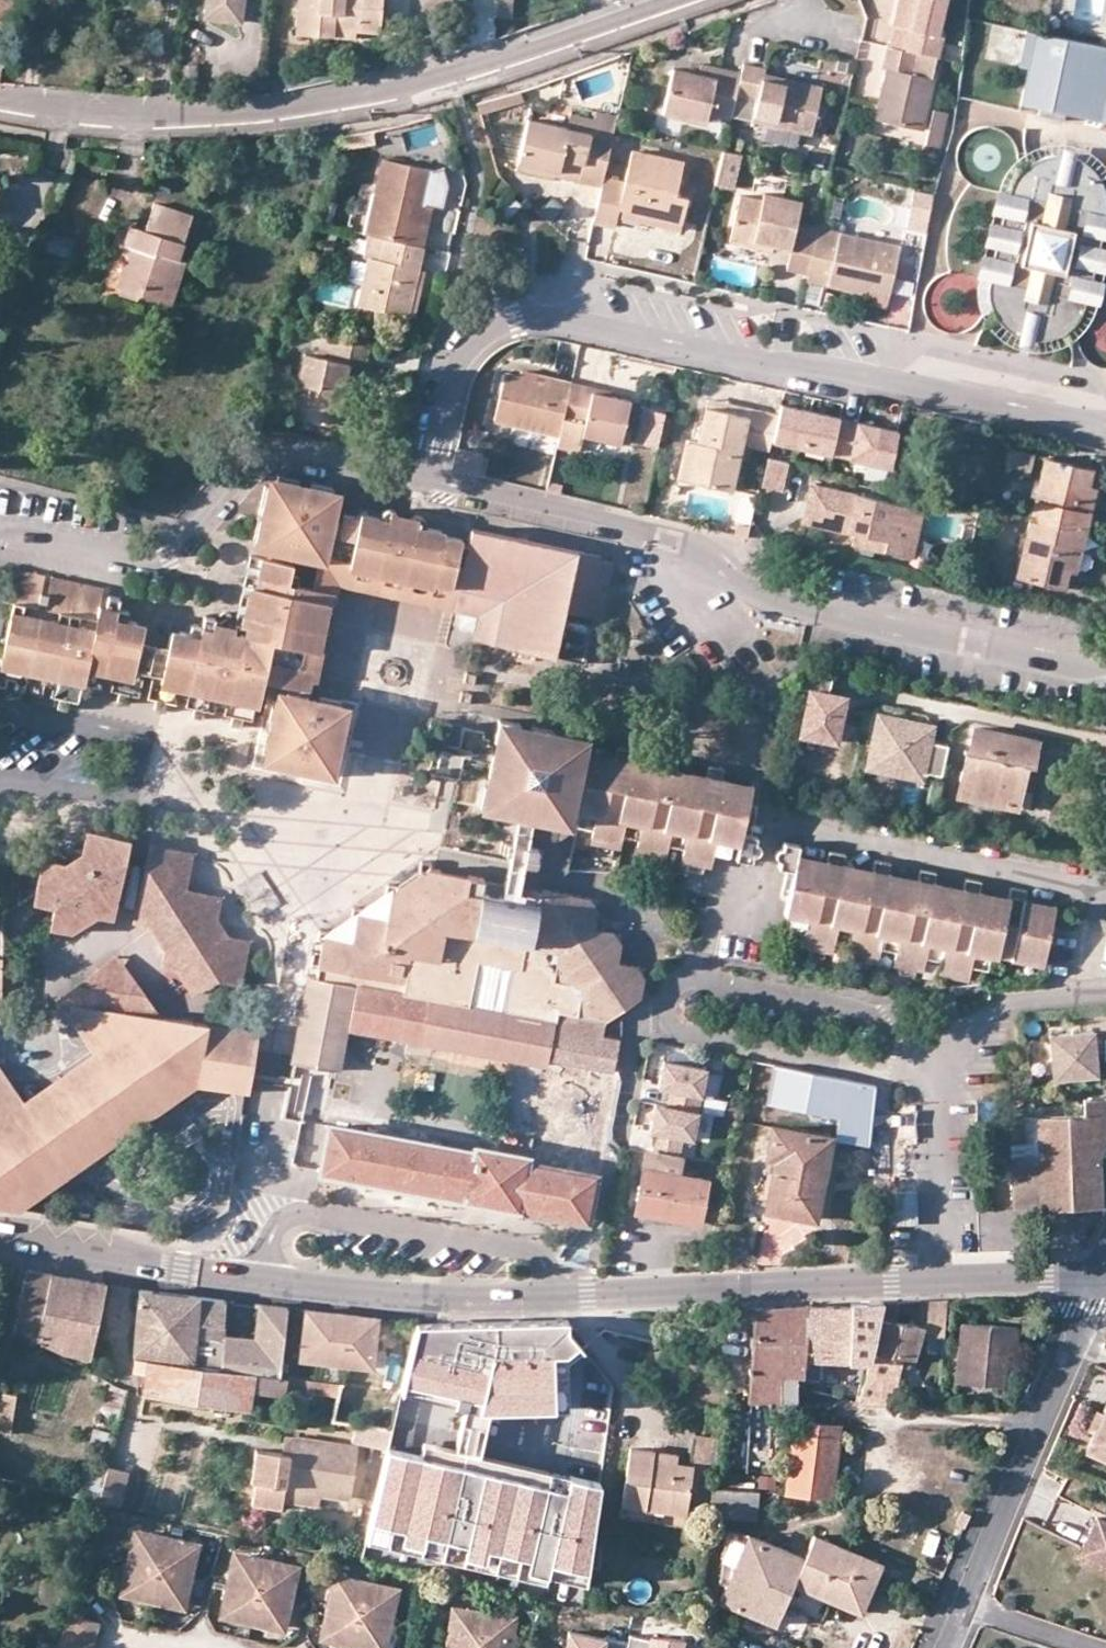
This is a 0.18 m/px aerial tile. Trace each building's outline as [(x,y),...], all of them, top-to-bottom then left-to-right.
[(208,18),(245,22),(248,0),(210,0),(208,18)] [(333,35),(333,29),(355,30),(378,31),(380,0),(297,0),(295,32),(333,35)] [(894,25),(906,27),(902,49),(915,52),(937,57),(942,35),(937,34),(945,0),(899,0),(894,25)] [(355,38),(355,30),(333,29),(333,35),(333,37),(355,38)] [(1029,33),(1024,66),(1032,67),(1027,101),(1105,120),(1105,50),(1029,33)] [(883,68),(886,69),(875,119),(923,130),(934,79),(910,73),(915,52),(902,49),(887,46),(883,68)] [(846,86),(848,62),(820,59),(818,83),(846,86)] [(697,64),(689,62),(688,71),(696,73),(697,64)] [(705,122),(707,113),(729,118),(730,115),(739,73),(720,69),(697,64),(696,73),(688,71),(672,67),(662,112),(705,122)] [(811,132),(821,87),(764,74),(764,68),(741,64),(739,73),(730,115),(811,132)] [(594,112),(572,107),(566,128),(589,134),(594,112)] [(942,148),(950,111),(932,108),(924,144),(942,148)] [(589,134),(566,128),(526,120),(516,167),(600,186),(603,176),(614,126),(616,116),(594,112),(589,134)] [(734,188),(742,153),(723,148),(714,183),(734,188)] [(631,149),(624,180),(603,176),(600,186),(592,222),(613,227),(616,216),(619,206),(681,220),(686,199),(675,196),(683,161),(631,149)] [(984,279),(990,280),(988,289),(988,297),(991,310),(995,317),(1004,328),(1007,330),(1011,333),(1018,337),(1025,339),(1035,341),(1041,341),(1051,339),(1063,334),(1070,328),(1077,321),(1082,313),(1086,303),(1091,304),(1105,238),(1105,215),(1105,213),(1105,195),(1102,182),(1096,173),(1090,167),(1085,163),(1073,157),(1056,154),(1039,158),(1027,165),(1018,173),(1012,184),(1009,193),(1004,192),(984,279)] [(435,171),(381,160),(365,234),(367,235),(424,247),(429,221),(424,219),(430,191),(435,171)] [(0,183),(0,203),(7,206),(14,189),(0,183)] [(928,229),(932,191),(910,188),(905,227),(928,229)] [(424,219),(429,221),(436,193),(430,191),(424,219)] [(1004,192),(997,191),(978,278),(984,279),(1004,192)] [(764,193),(762,201),(739,195),(728,241),(755,246),(756,241),(774,245),(790,248),(796,222),(801,201),(764,193)] [(154,204),(145,230),(130,225),(121,255),(127,256),(116,288),(170,305),(185,262),(178,260),(192,215),(154,204)] [(680,230),(681,220),(619,206),(616,216),(680,230)] [(818,228),(796,222),(790,248),(787,267),(808,273),(818,228)] [(808,273),(806,281),(862,293),(862,288),(889,294),(899,246),(818,228),(808,273)] [(69,258),(74,239),(45,232),(40,251),(69,258)] [(363,257),(368,258),(357,305),(408,315),(418,270),(424,247),(367,235),(363,257)] [(1091,304),(1098,306),(1105,268),(1105,238),(1091,304)] [(756,241),(755,246),(773,250),(774,245),(756,241)] [(424,272),(418,270),(408,315),(414,317),(424,272)] [(886,308),(889,294),(862,288),(862,293),(859,303),(886,308)] [(318,356),(304,353),(289,417),(335,426),(342,397),(349,364),(355,365),(364,367),(369,341),(323,332),(318,356)] [(342,397),(348,399),(355,365),(349,364),(342,397)] [(504,372),(493,420),(558,434),(570,382),(519,371),(517,376),(504,372)] [(619,443),(629,401),(588,393),(589,387),(570,382),(558,434),(555,448),(577,452),(581,435),(619,443)] [(746,416),(748,407),(729,403),(727,411),(746,416)] [(634,441),(658,444),(663,409),(640,405),(634,441)] [(727,411),(705,407),(697,442),(687,440),(678,478),(730,490),(740,443),(746,416),(727,411)] [(748,407),(746,416),(740,443),(768,449),(777,414),(748,407)] [(477,473),(482,450),(454,445),(450,468),(477,473)] [(1011,451),(1007,470),(1028,475),(1032,457),(1011,451)] [(768,458),(762,485),(781,489),(787,462),(768,458)] [(1092,471),(1045,459),(1031,516),(1085,529),(1089,511),(1083,510),(1087,488),(1092,471)] [(343,513),(340,523),(334,522),(338,502),(326,500),(328,489),(278,478),(276,489),(264,486),(253,538),(265,541),(262,553),(317,564),(317,559),(323,561),(377,572),(392,575),(406,579),(458,590),(454,609),(463,611),(460,626),(476,630),(476,633),(475,639),(587,662),(587,660),(597,612),(602,613),(606,593),(601,592),(604,579),(609,581),(613,560),(601,558),(601,554),(471,527),(473,520),(471,520),(464,524),(447,536),(444,535),(441,530),(417,525),(419,518),(404,515),(391,512),(388,518),(365,514),(359,517),(343,513)] [(910,556),(921,509),(810,483),(801,520),(831,527),(853,532),(885,539),(882,550),(885,551),(910,556)] [(1094,490),(1087,488),(1083,510),(1089,511),(1094,490)] [(1085,529),(1031,516),(1017,575),(1064,587),(1068,568),(1073,548),(1080,549),(1085,529)] [(734,534),(746,536),(748,527),(736,524),(734,534)] [(853,532),(851,543),(882,550),(885,539),(853,532)] [(1068,568),(1075,570),(1080,549),(1073,548),(1068,568)] [(278,673),(297,676),(316,590),(311,589),(296,585),(288,584),(291,564),(249,555),(247,566),(257,568),(255,577),(245,575),(235,626),(232,638),(240,640),(236,665),(265,671),(264,681),(276,683),(278,673)] [(317,559),(317,564),(311,589),(316,590),(323,561),(317,559)] [(336,594),(338,585),(345,587),(388,596),(454,609),(458,590),(406,579),(392,575),(377,572),(323,561),(316,590),(336,594)] [(47,594),(40,592),(44,575),(9,568),(3,599),(12,602),(3,644),(0,643),(0,655),(1,656),(0,659),(0,666),(81,683),(84,684),(87,666),(134,675),(135,670),(141,641),(144,629),(135,627),(136,621),(127,619),(128,610),(117,608),(119,598),(108,595),(106,605),(99,604),(101,594),(103,587),(51,576),(47,594)] [(336,594),(316,590),(297,676),(278,673),(276,683),(309,690),(312,678),(309,677),(311,666),(320,669),(322,658),(314,656),(316,645),(325,647),(327,637),(318,634),(320,623),(330,626),(331,615),(322,613),(325,601),(334,603),(336,594)] [(236,665),(240,640),(232,638),(235,626),(213,620),(214,618),(203,616),(201,626),(191,624),(189,632),(180,630),(179,636),(170,634),(167,646),(161,675),(160,681),(255,700),(258,684),(275,688),(276,683),(264,681),(265,671),(236,665)] [(141,641),(135,670),(148,673),(161,675),(167,646),(155,644),(141,641)] [(479,656),(470,653),(467,664),(477,666),(479,656)] [(629,662),(618,660),(616,670),(627,673),(629,662)] [(0,666),(0,685),(5,686),(7,678),(15,680),(13,688),(22,690),(35,692),(42,693),(43,685),(52,687),(50,696),(59,698),(69,699),(77,702),(79,693),(81,683),(0,666)] [(160,681),(161,675),(148,673),(135,670),(134,675),(87,666),(84,684),(92,685),(100,687),(102,679),(113,682),(111,690),(119,691),(130,694),(143,697),(156,700),(166,701),(176,704),(177,696),(187,697),(185,705),(194,708),(206,710),(213,712),(215,703),(225,706),(223,713),(231,715),(243,717),(251,719),(255,700),(160,681)] [(804,669),(800,688),(811,690),(802,735),(838,742),(847,697),(831,693),(834,676),(804,669)] [(476,674),(466,672),(464,683),(473,685),(476,674)] [(89,695),(92,685),(84,684),(81,683),(79,693),(89,695)] [(275,688),(285,690),(308,695),(309,690),(276,683),(275,688)] [(617,696),(622,697),(624,687),(614,684),(613,687),(611,695),(617,696)] [(22,690),(20,699),(33,702),(35,692),(22,690)] [(308,695),(285,690),(281,706),(272,704),(265,736),(262,752),(272,754),(270,763),(324,775),(326,764),(336,766),(346,720),(336,718),(340,702),(308,695)] [(130,694),(119,691),(117,701),(128,704),(130,694)] [(471,693),(462,691),(459,702),(469,704),(471,693)] [(69,699),(59,698),(56,707),(67,709),(69,699)] [(156,700),(154,709),(164,711),(166,701),(156,700)] [(194,708),(192,717),(204,720),(206,710),(194,708)] [(231,715),(229,725),(241,727),(243,717),(231,715)] [(930,743),(933,732),(917,729),(918,724),(879,715),(867,769),(922,781),(924,772),(942,775),(948,747),(930,743)] [(481,806),(518,814),(533,817),(570,825),(572,811),(583,757),(585,750),(586,742),(587,737),(581,736),(567,733),(522,724),(499,720),(493,745),(481,742),(484,731),(464,728),(462,727),(459,746),(457,754),(441,751),(436,773),(441,774),(459,777),(463,760),(489,765),(481,806)] [(917,729),(933,732),(934,727),(918,724),(917,729)] [(1016,805),(1021,783),(1025,764),(1033,767),(1038,741),(976,727),(962,796),(1015,808),(1016,805)] [(621,843),(623,835),(638,838),(636,847),(644,848),(642,860),(657,863),(660,851),(667,853),(668,845),(683,848),(682,856),(690,858),(687,869),(701,872),(703,865),(703,860),(712,862),(713,854),(752,861),(757,836),(749,834),(742,833),(743,829),(744,825),(744,820),(745,817),(746,813),(747,809),(747,805),(749,800),(749,797),(750,793),(751,791),(720,785),(721,777),(723,769),(709,766),(706,775),(706,782),(675,776),(676,768),(678,760),(662,757),(661,765),(660,772),(629,766),(630,759),(631,751),(616,748),(614,755),(613,763),(583,757),(572,811),(579,813),(577,827),(592,829),(591,838),(598,839),(595,851),(610,854),(613,842),(621,843)] [(613,763),(614,755),(585,750),(583,757),(613,763)] [(630,759),(629,766),(660,772),(661,765),(630,759)] [(706,782),(706,775),(676,768),(675,776),(706,782)] [(752,784),(752,783),(721,777),(720,785),(751,791),(751,789),(752,784)] [(518,814),(512,843),(510,853),(508,863),(504,882),(518,884),(524,856),(527,847),(533,817),(518,814)] [(86,829),(81,852),(108,834),(86,829)] [(81,852),(78,866),(64,863),(40,858),(32,895),(31,902),(54,907),(49,928),(72,933),(97,916),(116,904),(125,862),(108,834),(81,852)] [(130,839),(108,834),(125,862),(130,839)] [(512,843),(503,841),(501,851),(510,853),(512,843)] [(879,955),(880,948),(895,951),(894,958),(902,960),(900,973),(915,976),(917,963),(925,965),(926,957),(941,961),(940,968),(971,974),(972,967),(988,970),(992,952),(1043,963),(1054,910),(1023,905),(1024,898),(1026,890),(1011,888),(1010,895),(1008,902),(978,896),(979,889),(981,881),(966,878),(964,886),(963,892),(933,886),(934,880),(936,872),(920,869),(918,876),(917,883),(887,877),(888,871),(889,863),(875,860),(873,867),(872,874),(841,868),(843,861),(844,853),(829,851),(828,858),(827,865),(796,859),(797,852),(799,844),(784,842),(779,868),(794,870),(786,911),(793,912),(790,930),(805,933),(804,940),(810,941),(809,954),(823,957),(825,944),(833,946),(835,939),(851,942),(849,950),(856,951),(853,964),(869,967),(871,954),(879,955)] [(172,847),(149,843),(145,866),(172,847)] [(186,889),(189,875),(172,847),(145,866),(136,908),(146,926),(163,953),(176,972),(219,980),(241,984),(244,969),(244,963),(246,950),(241,939),(228,936),(217,918),(220,906),(212,895),(186,889)] [(189,874),(194,852),(172,847),(189,875),(189,874)] [(537,848),(527,847),(524,856),(535,857),(537,848)] [(544,849),(537,848),(535,857),(543,860),(544,849)] [(797,852),(796,859),(827,865),(828,858),(797,852)] [(546,1064),(614,1077),(621,1040),(601,1036),(604,1020),(641,997),(646,968),(617,962),(622,934),(593,928),(599,900),(541,889),(538,905),(515,901),(501,898),(481,894),(484,878),(433,868),(434,863),(422,861),(421,870),(398,886),(389,884),(387,893),(364,909),(355,907),(353,916),(329,933),(321,931),(319,940),(321,938),(324,939),(320,966),(317,978),(310,977),(294,1062),(332,1069),(340,1025),(341,1020),(349,1021),(348,1026),(410,1038),(424,1041),(432,1000),(430,1000),(432,986),(466,992),(475,948),(523,957),(514,1002),(559,1010),(556,1023),(554,1023),(546,1064)] [(872,874),(873,867),(843,861),(841,868),(872,874)] [(145,866),(125,862),(116,904),(136,908),(145,866)] [(917,883),(918,876),(888,871),(887,877),(917,883)] [(934,880),(933,886),(963,892),(964,886),(934,880)] [(501,898),(515,901),(518,884),(504,882),(501,898)] [(979,889),(978,896),(1008,902),(1010,895),(979,889)] [(220,906),(222,897),(212,895),(220,906)] [(1024,898),(1023,905),(1054,910),(1055,904),(1024,898)] [(113,919),(116,904),(97,916),(113,919)] [(146,926),(136,908),(132,923),(146,926)] [(319,940),(297,955),(295,964),(291,963),(289,972),(317,978),(320,966),(324,939),(321,938),(319,940)] [(250,941),(241,939),(246,950),(248,943),(250,941)] [(512,1058),(546,1064),(554,1023),(556,1023),(559,1010),(514,1002),(523,957),(475,948),(466,992),(432,986),(430,1000),(432,1000),(424,1041),(512,1058)] [(176,972),(163,953),(159,968),(176,972)] [(297,955),(287,954),(285,962),(291,963),(295,964),(297,955)] [(158,1016),(116,955),(56,1000),(158,1016)] [(969,981),(971,974),(940,968),(939,976),(969,981)] [(219,980),(176,972),(192,997),(219,980)] [(3,1207),(199,1070),(206,1023),(158,1016),(56,1000),(91,1051),(22,1100),(0,1068),(0,1206),(3,1207)] [(233,1025),(206,1023),(199,1070),(197,1085),(247,1093),(249,1093),(252,1070),(256,1052),(259,1030),(255,1029),(233,1025)] [(332,1069),(340,1070),(348,1026),(340,1025),(332,1069)] [(1095,1029),(1052,1032),(1055,1074),(1098,1072),(1095,1029)] [(645,1078),(655,1080),(659,1049),(649,1048),(645,1078)] [(283,1077),(287,1058),(265,1054),(256,1052),(252,1070),(261,1072),(283,1077)] [(655,1103),(650,1130),(693,1138),(706,1067),(663,1060),(658,1087),(669,1089),(667,1105),(655,1103)] [(282,1112),(309,1117),(318,1072),(291,1066),(282,1112)] [(869,1145),(881,1085),(776,1066),(768,1105),(839,1118),(836,1139),(869,1145)] [(3,1207),(20,1210),(197,1085),(199,1070),(3,1207)] [(705,1094),(701,1109),(722,1114),(725,1099),(705,1094)] [(1084,1115),(1038,1117),(1039,1145),(1012,1146),(1015,1209),(1042,1208),(1042,1210),(1102,1208),(1100,1149),(1105,1149),(1105,1099),(1084,1099),(1084,1115)] [(330,1125),(321,1170),(443,1193),(455,1195),(586,1219),(594,1176),(525,1163),(526,1157),(475,1148),(475,1152),(330,1125)] [(790,1213),(815,1218),(830,1136),(773,1125),(768,1156),(776,1158),(774,1170),(768,1202),(792,1206),(790,1213)] [(681,1137),(662,1134),(659,1150),(678,1153),(681,1137)] [(647,1152),(636,1212),(640,1213),(675,1220),(700,1224),(708,1180),(679,1175),(682,1158),(647,1152)] [(776,1158),(768,1156),(765,1169),(774,1170),(776,1158)] [(768,1202),(767,1209),(790,1213),(792,1206),(768,1202)] [(675,1220),(640,1213),(638,1220),(674,1227),(675,1220)] [(16,1327),(39,1337),(53,1273),(29,1268),(16,1327)] [(93,1355),(107,1283),(53,1273),(39,1337),(67,1349),(93,1355)] [(228,1300),(142,1290),(136,1351),(160,1355),(194,1359),(195,1336),(222,1337),(222,1334),(225,1334),(228,1300)] [(945,1336),(949,1299),(927,1300),(920,1325),(896,1321),(900,1301),(885,1301),(881,1319),(872,1363),(867,1385),(864,1400),(897,1402),(906,1357),(917,1359),(922,1332),(945,1336)] [(825,1383),(826,1361),(872,1363),(881,1319),(885,1301),(854,1302),(851,1306),(809,1304),(806,1372),(806,1383),(825,1383)] [(257,1338),(285,1341),(289,1307),(261,1304),(257,1338)] [(800,1372),(806,1372),(809,1304),(757,1307),(753,1400),(799,1401),(800,1372)] [(309,1310),(303,1357),(372,1364),(377,1318),(309,1310)] [(570,1324),(568,1315),(414,1317),(398,1388),(466,1405),(456,1445),(425,1437),(422,1450),(386,1440),(363,1541),(547,1580),(549,1572),(587,1580),(602,1478),(482,1451),(492,1406),(554,1406),(554,1348),(566,1348),(580,1337),(570,1324)] [(1019,1327),(965,1321),(959,1380),(1007,1384),(1010,1346),(1016,1346),(1019,1327)] [(257,1338),(225,1334),(222,1334),(222,1337),(195,1336),(194,1359),(193,1364),(264,1374),(281,1375),(283,1354),(285,1341),(257,1338)] [(292,1356),(283,1354),(281,1375),(291,1376),(292,1356)] [(259,1408),(264,1374),(193,1364),(194,1359),(160,1355),(154,1394),(259,1408)] [(13,1432),(20,1396),(6,1393),(0,1423),(0,1429),(13,1432)] [(1105,1411),(1096,1431),(1087,1450),(1105,1460),(1105,1408),(1105,1411)] [(1105,1411),(1097,1408),(1088,1427),(1096,1431),(1105,1411)] [(150,1467),(159,1426),(122,1417),(113,1459),(150,1467)] [(843,1424),(798,1421),(790,1493),(836,1496),(843,1424)] [(634,1446),(626,1503),(687,1513),(690,1495),(713,1497),(722,1436),(699,1433),(694,1466),(679,1463),(656,1460),(657,1450),(634,1446)] [(294,1435),(287,1434),(285,1452),(291,1453),(294,1435)] [(285,1499),(286,1487),(321,1493),(351,1497),(359,1446),(294,1435),(291,1453),(285,1452),(257,1448),(253,1480),(258,1481),(255,1504),(284,1508),(285,1499)] [(657,1450),(656,1460),(679,1463),(680,1453),(657,1450)] [(109,1466),(101,1497),(123,1502),(131,1472),(109,1466)] [(722,1471),(721,1483),(746,1485),(747,1473),(722,1471)] [(758,1489),(783,1488),(783,1473),(757,1474),(758,1489)] [(320,1504),(321,1493),(286,1487),(285,1499),(320,1504)] [(761,1519),(763,1490),(717,1487),(715,1517),(761,1519)] [(960,1522),(967,1525),(973,1513),(966,1510),(960,1522)] [(1099,1516),(1084,1545),(1105,1556),(1105,1520),(1099,1516)] [(154,1532),(136,1528),(132,1545),(154,1532)] [(154,1532),(132,1545),(125,1579),(135,1596),(170,1605),(190,1592),(197,1561),(183,1539),(154,1532)] [(797,1583),(860,1609),(872,1579),(875,1581),(883,1562),(817,1534),(808,1556),(766,1538),(753,1571),(738,1564),(723,1600),(779,1624),(797,1583)] [(183,1539),(197,1561),(201,1542),(183,1539)] [(1080,1553),(1105,1566),(1105,1556),(1084,1545),(1080,1553)] [(233,1567),(254,1555),(237,1551),(233,1567)] [(226,1600),(239,1621),(271,1627),(291,1615),(299,1583),(285,1562),(254,1555),(233,1567),(226,1600)] [(302,1566),(285,1562),(299,1583),(302,1566)] [(338,1574),(334,1591),(354,1577),(338,1574)] [(334,1591),(327,1623),(340,1644),(359,1647),(376,1647),(391,1638),(399,1604),(386,1584),(354,1577),(334,1591)] [(121,1593),(135,1596),(125,1579),(121,1593)] [(403,1588),(386,1584),(399,1604),(403,1588)] [(170,1605),(186,1608),(190,1592),(170,1605)] [(239,1621),(226,1600),(222,1617),(239,1621)] [(472,1607),(454,1605),(452,1620),(472,1607)] [(518,1631),(504,1613),(472,1607),(452,1620),(448,1647),(515,1647),(518,1631)] [(518,1631),(520,1615),(504,1613),(518,1631)] [(69,1614),(60,1647),(92,1647),(100,1623),(69,1614)] [(288,1632),(291,1615),(271,1627),(288,1632)] [(327,1623),(323,1640),(340,1644),(327,1623)] [(630,1642),(569,1629),(565,1647),(629,1647),(630,1642)] [(630,1642),(629,1647),(649,1647),(651,1639),(632,1635),(630,1642)] [(391,1638),(376,1647),(389,1647),(391,1638)]
